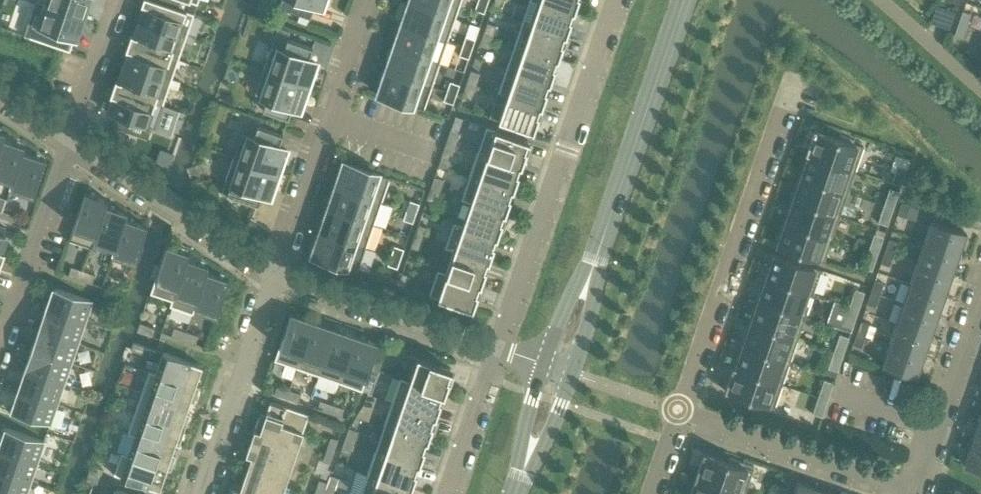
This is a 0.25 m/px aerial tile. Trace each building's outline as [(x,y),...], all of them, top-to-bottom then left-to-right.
[(43,4),(85,18),(89,6),(91,0),(45,0),(43,4)] [(141,22),(194,40),(195,36),(187,33),(194,14),(186,11),(154,0),(143,0),(141,5),(142,6),(142,5),(147,7),(141,22)] [(186,11),(190,1),(197,4),(199,0),(154,0),(186,11)] [(279,5),(310,16),(314,5),(315,4),(323,7),(325,0),(281,0),(279,5)] [(406,1),(431,10),(455,18),(461,0),(409,0),(408,1),(406,0),(406,1)] [(487,4),(478,0),(474,10),(484,13),(487,4)] [(522,20),(564,35),(566,35),(571,19),(569,19),(572,12),(574,12),(572,11),(540,0),(529,0),(522,20)] [(572,11),(574,12),(578,0),(540,0),(572,11)] [(27,37),(70,51),(74,40),(77,41),(81,29),(85,18),(43,4),(35,1),(23,35),(27,37)] [(398,23),(398,24),(431,35),(447,41),(455,18),(431,10),(406,1),(401,15),(403,16),(401,24),(398,23)] [(963,11),(959,23),(967,26),(971,14),(963,11)] [(522,20),(514,44),(556,59),(564,35),(566,36),(566,35),(564,35),(522,20)] [(131,35),(128,43),(178,60),(185,41),(192,44),(194,40),(141,22),(136,37),(132,36),(132,35),(131,35)] [(487,23),(483,34),(492,37),(496,26),(487,23)] [(967,26),(959,23),(954,35),(963,37),(967,26)] [(391,46),(390,47),(431,61),(439,63),(447,41),(431,35),(398,24),(393,38),(396,38),(393,46),(391,46)] [(492,37),(483,34),(479,45),(488,48),(492,37)] [(466,36),(462,46),(472,49),(475,39),(466,36)] [(271,46),(263,70),(311,87),(316,73),(313,72),(317,62),(308,59),(309,58),(312,49),(312,47),(287,39),(283,51),(271,46)] [(131,52),(126,67),(178,85),(180,81),(172,79),(178,60),(128,43),(125,51),(126,51),(127,51),(131,52)] [(514,44),(506,68),(548,82),(556,59),(514,44)] [(472,49),(462,46),(459,55),(469,59),(472,49)] [(383,68),(383,69),(431,86),(439,63),(431,61),(390,47),(386,60),(388,61),(385,69),(383,68)] [(115,80),(113,88),(163,105),(169,86),(177,89),(178,85),(126,67),(121,82),(116,81),(117,80),(115,80)] [(506,68),(498,92),(540,106),(548,82),(506,68)] [(431,86),(383,69),(378,83),(380,84),(377,94),(423,109),(431,87),(431,86)] [(311,87),(263,70),(255,94),(267,98),(263,110),(288,118),(292,106),(300,109),(304,99),(306,100),(311,87)] [(471,70),(467,81),(476,85),(480,73),(471,70)] [(476,85),(467,81),(463,93),(472,96),(476,85)] [(450,82),(447,91),(456,94),(460,85),(450,82)] [(151,128),(155,129),(163,105),(113,88),(110,96),(111,97),(111,96),(116,97),(110,112),(109,113),(116,115),(113,123),(127,131),(131,121),(151,128)] [(456,94),(447,91),(443,101),(453,104),(456,94)] [(540,106),(498,92),(497,93),(489,117),(498,120),(531,131),(540,106)] [(241,133),(233,157),(281,174),(286,160),(283,159),(287,149),(279,146),(279,145),(282,136),(283,134),(257,126),(253,138),(241,133)] [(486,126),(478,151),(519,165),(528,141),(524,139),(486,126)] [(451,129),(447,140),(456,143),(460,132),(451,129)] [(813,129),(805,153),(807,154),(855,170),(863,146),(852,143),(854,139),(839,134),(838,138),(815,130),(813,129)] [(10,189),(24,146),(20,144),(16,143),(4,139),(5,133),(0,147),(0,180),(11,183),(9,189),(10,189)] [(456,143),(447,140),(443,151),(452,155),(456,143)] [(24,146),(10,189),(32,197),(45,159),(40,157),(36,156),(23,152),(25,146),(24,146)] [(478,151),(469,175),(511,189),(513,190),(519,174),(517,173),(519,165),(478,151)] [(804,162),(799,176),(847,193),(855,170),(807,154),(805,153),(805,154),(807,154),(806,155),(809,156),(807,163),(804,162)] [(281,174),(233,157),(221,193),(258,205),(262,193),(271,196),(274,186),(276,187),(281,174)] [(333,184),(332,185),(381,202),(389,178),(340,161),(335,176),(338,177),(335,185),(333,184)] [(891,183),(901,186),(907,169),(897,166),(891,183)] [(469,175),(461,199),(503,213),(505,214),(510,197),(509,197),(511,190),(513,190),(511,189),(469,175)] [(796,185),(791,199),(840,216),(847,193),(799,176),(799,178),(801,179),(799,186),(796,185)] [(431,186),(430,188),(431,188),(439,191),(443,180),(434,177),(431,186)] [(325,207),(325,208),(373,224),(381,202),(332,185),(328,199),(330,199),(327,207),(325,207)] [(431,188),(430,188),(427,199),(431,201),(436,202),(439,191),(431,188)] [(890,188),(884,205),(893,209),(899,191),(890,188)] [(69,239),(91,247),(107,200),(94,195),(90,194),(85,192),(77,215),(69,239)] [(453,222),(495,237),(497,237),(502,222),(500,221),(503,213),(505,214),(503,213),(461,199),(470,202),(462,225),(453,222)] [(788,208),(784,222),(832,238),(840,216),(791,199),(791,201),(793,202),(791,208),(788,208)] [(111,256),(112,256),(127,213),(114,208),(110,207),(106,206),(108,200),(107,200),(91,247),(92,247),(93,243),(113,250),(111,256)] [(410,200),(406,210),(416,213),(419,204),(410,200)] [(901,202),(897,214),(906,217),(910,205),(901,202)] [(893,209),(884,205),(878,222),(887,226),(893,209)] [(322,222),(319,231),(365,247),(373,224),(325,208),(320,221),(322,222)] [(416,213),(406,210),(403,220),(413,223),(416,213)] [(0,218),(0,220),(11,224),(14,215),(2,211),(0,218)] [(127,213),(112,256),(134,264),(147,226),(133,221),(129,220),(125,219),(127,213)] [(930,224),(924,242),(959,254),(967,232),(957,229),(932,220),(930,224)] [(453,222),(445,246),(487,261),(495,238),(497,238),(497,237),(495,237),(453,222)] [(832,238),(784,222),(783,223),(786,224),(783,231),(781,230),(775,246),(824,262),(832,238)] [(418,225),(414,236),(423,239),(427,228),(418,225)] [(365,247),(319,231),(316,240),(314,239),(309,254),(357,270),(365,247)] [(874,234),(868,251),(878,254),(883,237),(874,234)] [(423,239),(414,236),(410,247),(420,250),(423,239)] [(889,239),(885,251),(893,254),(897,242),(889,239)] [(924,242),(917,262),(952,274),(959,254),(924,242)] [(170,306),(188,253),(175,249),(172,247),(166,245),(150,293),(172,300),(170,306)] [(394,246),(391,256),(400,259),(404,249),(394,246)] [(437,269),(437,270),(479,284),(487,261),(445,246),(445,247),(454,250),(446,272),(437,269)] [(878,254),(868,251),(862,268),(872,271),(878,254)] [(893,254),(885,251),(881,263),(889,266),(893,254)] [(170,306),(192,313),(208,266),(195,262),(191,260),(187,259),(189,253),(188,253),(170,306)] [(770,263),(765,277),(813,293),(821,270),(773,253),(772,256),(774,257),(772,263),(770,263)] [(400,259),(391,256),(388,265),(397,268),(400,259)] [(0,267),(0,268),(10,272),(13,264),(2,261),(0,267)] [(917,262),(910,283),(945,294),(945,295),(952,274),(917,262)] [(208,266),(192,313),(193,314),(194,310),(216,317),(228,279),(215,275),(211,273),(207,272),(209,266),(208,266)] [(68,275),(80,279),(83,271),(71,267),(68,275)] [(479,284),(437,270),(431,287),(429,295),(431,296),(470,309),(479,284)] [(83,271),(80,279),(92,283),(95,275),(83,271)] [(395,283),(404,286),(408,275),(399,272),(395,283)] [(762,285),(757,299),(805,316),(813,293),(765,277),(764,278),(767,279),(764,286),(762,285)] [(875,280),(871,292),(879,295),(883,283),(875,280)] [(39,289),(47,291),(48,285),(41,283),(39,289)] [(910,283),(903,303),(938,315),(945,295),(945,294),(910,283)] [(110,286),(107,295),(115,297),(122,300),(125,291),(110,286)] [(52,287),(45,308),(92,324),(93,320),(86,318),(92,301),(52,287)] [(855,289),(849,306),(859,309),(864,292),(855,289)] [(879,295),(871,292),(867,304),(875,307),(879,295)] [(754,308),(749,322),(798,339),(805,316),(757,299),(756,301),(759,302),(757,309),(754,308)] [(32,308),(38,310),(41,303),(35,301),(32,308)] [(832,325),(851,332),(853,326),(859,309),(849,306),(840,303),(832,325)] [(903,303),(896,323),(896,324),(931,335),(938,315),(903,303)] [(45,308),(38,328),(78,342),(84,326),(91,328),(92,324),(45,308)] [(274,360),(296,367),(313,320),(300,316),(296,315),(290,313),(274,360)] [(296,367),(318,375),(334,328),(321,323),(317,322),(313,320),(296,367)] [(25,329),(31,331),(34,323),(28,321),(25,329)] [(861,321),(857,333),(865,336),(869,324),(861,321)] [(137,331),(144,333),(152,336),(154,329),(155,328),(140,322),(137,331)] [(746,331),(741,345),(790,361),(798,339),(749,322),(749,324),(751,325),(749,332),(746,331)] [(896,323),(889,344),(924,356),(931,335),(896,324),(896,323)] [(38,328),(31,349),(71,362),(77,346),(84,348),(85,344),(78,342),(38,328)] [(171,336),(183,340),(186,332),(174,328),(171,336)] [(318,375),(340,382),(356,335),(343,331),(339,329),(334,328),(318,375)] [(186,332),(183,340),(195,344),(198,336),(186,332)] [(865,336),(857,333),(853,345),(861,348),(865,336)] [(840,334),(834,351),(843,354),(849,337),(840,334)] [(356,335),(340,382),(362,390),(366,379),(370,368),(373,357),(378,343),(364,338),(360,337),(356,335)] [(18,349),(24,351),(27,343),(21,341),(18,349)] [(130,350),(142,353),(144,346),(139,344),(133,342),(130,350)] [(889,344),(882,366),(892,369),(917,377),(918,373),(924,356),(889,344)] [(732,366),(732,367),(734,368),(782,384),(790,361),(741,345),(741,347),(743,347),(741,354),(738,353),(734,367),(732,366)] [(31,349),(24,369),(64,383),(70,367),(77,369),(78,365),(71,362),(31,349)] [(843,354),(834,351),(828,368),(837,372),(843,354)] [(149,371),(198,388),(199,387),(195,386),(202,366),(188,361),(183,359),(163,352),(156,373),(149,371)] [(373,357),(370,368),(379,371),(383,360),(373,357)] [(409,381),(431,389),(442,393),(445,384),(450,369),(450,368),(432,362),(431,361),(422,358),(417,357),(416,359),(409,381)] [(11,369),(17,372),(20,364),(14,362),(11,369)] [(734,368),(732,367),(724,391),(725,391),(748,399),(747,403),(762,408),(763,404),(774,408),(782,384),(734,368)] [(379,371),(370,368),(366,379),(375,382),(379,371)] [(24,369),(17,390),(57,403),(63,387),(70,389),(71,385),(64,383),(24,369)] [(149,371),(142,392),(185,407),(188,407),(190,402),(193,403),(198,388),(149,371)] [(400,378),(392,402),(431,415),(434,416),(442,393),(431,389),(409,381),(400,378)] [(824,379),(818,397),(828,400),(833,383),(824,379)] [(4,390),(10,392),(13,384),(7,382),(4,390)] [(274,394),(286,398),(289,390),(277,386),(274,394)] [(57,403),(17,390),(10,411),(50,425),(56,407),(63,410),(64,406),(57,403)] [(289,390),(286,398),(298,402),(301,394),(289,390)] [(142,392),(135,412),(184,429),(189,415),(186,413),(188,407),(185,407),(142,392)] [(367,393),(363,405),(373,408),(377,397),(372,395),(367,393)] [(828,400),(818,397),(812,414),(822,417),(828,400)] [(317,409),(329,413),(332,404),(320,400),(317,409)] [(259,417),(256,425),(300,440),(309,414),(270,401),(266,414),(264,419),(259,417)] [(392,402),(383,426),(426,440),(427,441),(431,430),(433,424),(431,424),(434,416),(431,415),(392,402)] [(332,404),(329,413),(341,417),(344,408),(332,404)] [(135,412),(128,433),(171,447),(174,448),(176,443),(179,444),(184,429),(135,412)] [(962,439),(971,442),(980,446),(980,423),(978,422),(973,435),(965,432),(962,439)] [(256,425),(249,446),(293,461),(300,440),(256,425)] [(383,426),(375,450),(417,464),(419,465),(425,448),(423,448),(425,440),(427,441),(426,440),(383,426)] [(0,439),(0,450),(37,462),(44,465),(45,461),(38,458),(44,441),(4,427),(0,439)] [(348,428),(345,439),(354,442),(358,431),(348,428)] [(121,453),(170,470),(175,456),(172,454),(174,448),(171,447),(128,433),(135,436),(128,455),(121,453)] [(330,437),(326,449),(334,451),(338,440),(330,437)] [(354,442),(345,439),(341,450),(350,453),(354,442)] [(962,439),(960,446),(968,449),(963,464),(980,470),(980,446),(971,442),(962,439)] [(251,457),(245,474),(284,487),(293,461),(249,446),(246,455),(251,457)] [(334,451),(326,449),(322,460),(330,463),(334,451)] [(30,483),(37,485),(38,481),(31,479),(37,462),(0,450),(0,472),(30,483)] [(375,450),(367,474),(409,488),(411,489),(417,473),(415,472),(417,464),(419,465),(417,464),(375,450)] [(703,452),(695,476),(696,477),(745,493),(753,469),(742,466),(743,462),(728,457),(727,461),(704,453),(703,452)] [(170,470),(121,453),(114,475),(159,490),(166,470),(170,471),(170,470)] [(91,465),(89,472),(100,476),(102,469),(91,465)] [(30,483),(0,472),(0,493),(26,493),(30,483)] [(100,476),(89,472),(86,480),(97,484),(100,476)] [(233,493),(281,493),(284,487),(245,474),(240,491),(234,489),(233,493)] [(360,493),(407,493),(409,489),(411,489),(409,488),(367,474),(360,493)] [(329,475),(325,486),(335,489),(339,478),(329,475)] [(689,493),(745,493),(696,477),(695,476),(689,493)] [(315,492),(322,493),(326,483),(319,480),(315,492)] [(818,488),(797,480),(792,493),(816,493),(818,488)] [(774,493),(784,493),(786,488),(777,485),(774,493)] [(325,486),(322,493),(333,493),(335,489),(325,486)]
